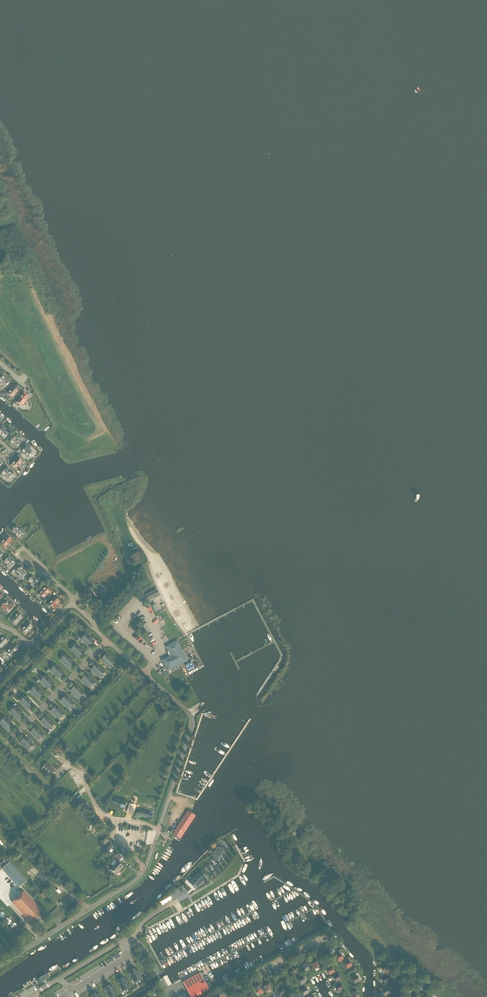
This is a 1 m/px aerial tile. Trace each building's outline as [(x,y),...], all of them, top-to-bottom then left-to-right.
[(0,386),(2,384),(5,387),(10,382),(3,376),(0,379),(0,385),(0,386)] [(12,388),(7,394),(13,398),(19,391),(17,389),(18,388),(15,386),(13,384),(11,387),(12,388)] [(22,395),(17,402),(23,406),(28,399),(26,397),(27,396),(24,394),(23,395),(22,395)] [(0,430),(0,435),(4,439),(9,434),(6,431),(7,429),(2,425),(0,427),(1,428),(0,430)] [(14,437),(10,442),(16,448),(21,443),(18,440),(19,439),(16,436),(15,437),(14,437)] [(22,451),(22,452),(28,458),(33,453),(30,450),(31,448),(28,446),(25,444),(24,446),(25,447),(22,451)] [(17,469),(22,463),(23,462),(18,457),(12,464),(11,466),(14,468),(15,467),(17,469)] [(4,478),(5,477),(8,480),(13,475),(6,469),(1,474),(2,474),(1,475),(4,478)] [(21,529),(20,530),(17,527),(11,531),(18,538),(23,534),(22,533),(24,532),(21,529)] [(7,536),(1,543),(3,545),(2,546),(5,548),(6,547),(12,541),(7,536)] [(9,557),(4,562),(7,565),(6,566),(9,569),(10,568),(11,568),(16,563),(9,557)] [(21,566),(16,572),(19,575),(18,576),(23,581),(25,578),(24,577),(28,573),(21,566)] [(33,576),(28,581),(31,584),(30,585),(33,588),(34,587),(35,587),(40,582),(33,576)] [(48,588),(47,589),(45,587),(39,594),(44,599),(49,594),(50,594),(52,591),(51,591),(48,588)] [(157,590),(155,591),(146,595),(149,601),(154,598),(160,595),(157,590)] [(56,606),(60,602),(61,600),(58,598),(57,599),(55,597),(49,604),(54,609),(54,608),(56,610),(58,607),(56,606)] [(8,613),(13,608),(14,606),(11,604),(10,605),(6,602),(1,607),(8,613)] [(17,625),(22,619),(23,618),(18,613),(11,620),(14,622),(13,623),(15,626),(17,625)] [(28,623),(22,629),(24,631),(23,633),(26,635),(27,634),(33,627),(28,623)] [(80,640),(89,648),(95,642),(86,633),(80,640)] [(5,639),(3,637),(0,640),(0,647),(2,649),(8,642),(9,640),(6,638),(5,639)] [(172,656),(163,661),(168,670),(180,664),(186,660),(177,643),(168,647),(172,656)] [(70,650),(79,658),(85,652),(76,644),(70,650)] [(13,646),(6,653),(11,657),(20,648),(17,645),(15,648),(13,646)] [(101,660),(109,668),(115,661),(107,653),(101,660)] [(60,660),(68,669),(74,663),(66,654),(60,660)] [(90,670),(99,678),(105,672),(97,664),(90,670)] [(50,671),(58,679),(64,673),(56,665),(50,671)] [(80,680),(89,689),(95,682),(86,674),(80,680)] [(40,681),(48,690),(54,683),(46,675),(40,681)] [(121,678),(127,684),(131,680),(125,675),(121,678)] [(29,692),(38,700),(44,694),(36,685),(29,692)] [(70,691),(79,699),(85,693),(76,685),(70,691)] [(60,701),(69,710),(75,703),(66,695),(60,701)] [(19,702),(28,710),(34,704),(25,696),(19,702)] [(50,712),(58,720),(65,714),(56,705),(50,712)] [(9,712),(18,721),(24,715),(15,706),(9,712)] [(40,722),(48,730),(54,724),(46,716),(40,722)] [(8,731),(14,725),(5,717),(0,722),(0,724),(8,731)] [(30,732),(38,741),(44,735),(36,726),(30,732)] [(19,743),(28,751),(34,745),(25,737),(19,743)] [(93,755),(97,751),(93,746),(89,750),(93,755)] [(50,754),(47,761),(58,767),(62,761),(50,754)] [(71,768),(68,773),(75,779),(79,775),(71,768)] [(81,796),(86,800),(90,796),(85,792),(81,796)] [(114,802),(125,806),(126,801),(116,798),(114,802)] [(149,801),(146,818),(151,819),(154,802),(149,801)] [(110,808),(117,811),(120,805),(113,802),(110,808)] [(188,811),(173,834),(180,839),(196,816),(188,811)] [(217,848),(211,856),(213,858),(211,861),(218,865),(222,859),(221,858),(221,859),(223,855),(221,854),(224,849),(223,849),(223,850),(217,848)] [(114,866),(111,870),(116,875),(123,867),(120,863),(124,859),(122,858),(120,860),(118,862),(114,866)] [(206,860),(198,866),(201,870),(208,864),(206,860)] [(2,870),(19,888),(27,881),(10,862),(2,870)] [(196,889),(208,878),(207,878),(206,879),(203,876),(204,875),(200,872),(189,883),(190,883),(191,882),(194,885),(193,886),(196,889)] [(24,891),(12,903),(35,928),(48,917),(24,891)] [(332,947),(327,949),(330,955),(335,952),(332,947)] [(341,954),(335,957),(338,962),(344,959),(341,954)] [(317,960),(312,963),(315,969),(320,966),(317,960)] [(306,961),(301,964),(304,970),(309,967),(306,961)] [(350,961),(344,964),(347,969),(352,966),(350,961)] [(387,965),(381,968),(384,973),(390,970),(387,965)] [(333,967),(327,970),(330,975),(335,972),(333,967)] [(130,972),(128,973),(130,975),(132,975),(135,983),(140,980),(138,975),(140,974),(138,971),(136,971),(135,969),(130,971),(130,972)] [(183,982),(191,996),(198,996),(210,991),(200,973),(183,982)] [(339,974),(333,977),(336,982),(342,980),(339,974)] [(357,976),(351,979),(354,985),(360,982),(357,976)] [(388,976),(382,979),(385,984),(391,981),(388,976)] [(303,977),(298,980),(301,985),(306,982),(303,977)] [(119,981),(117,981),(118,984),(120,983),(124,992),(129,989),(127,984),(128,983),(127,980),(125,980),(124,978),(119,980),(119,981)] [(270,983),(264,985),(267,991),(273,988),(270,983)] [(259,984),(254,987),(257,993),(262,990),(259,984)] [(342,984),(336,987),(339,993),(344,990),(342,984)] [(104,989),(105,992),(107,991),(110,996),(115,996),(116,996),(114,991),(115,990),(113,987),(112,988),(110,985),(105,988),(106,988),(104,989)] [(283,988),(278,991),(281,996),(286,993),(283,988)] [(306,988),(300,991),(303,996),(309,993),(306,988)] [(389,988),(383,991),(386,996),(392,993),(389,988)]
